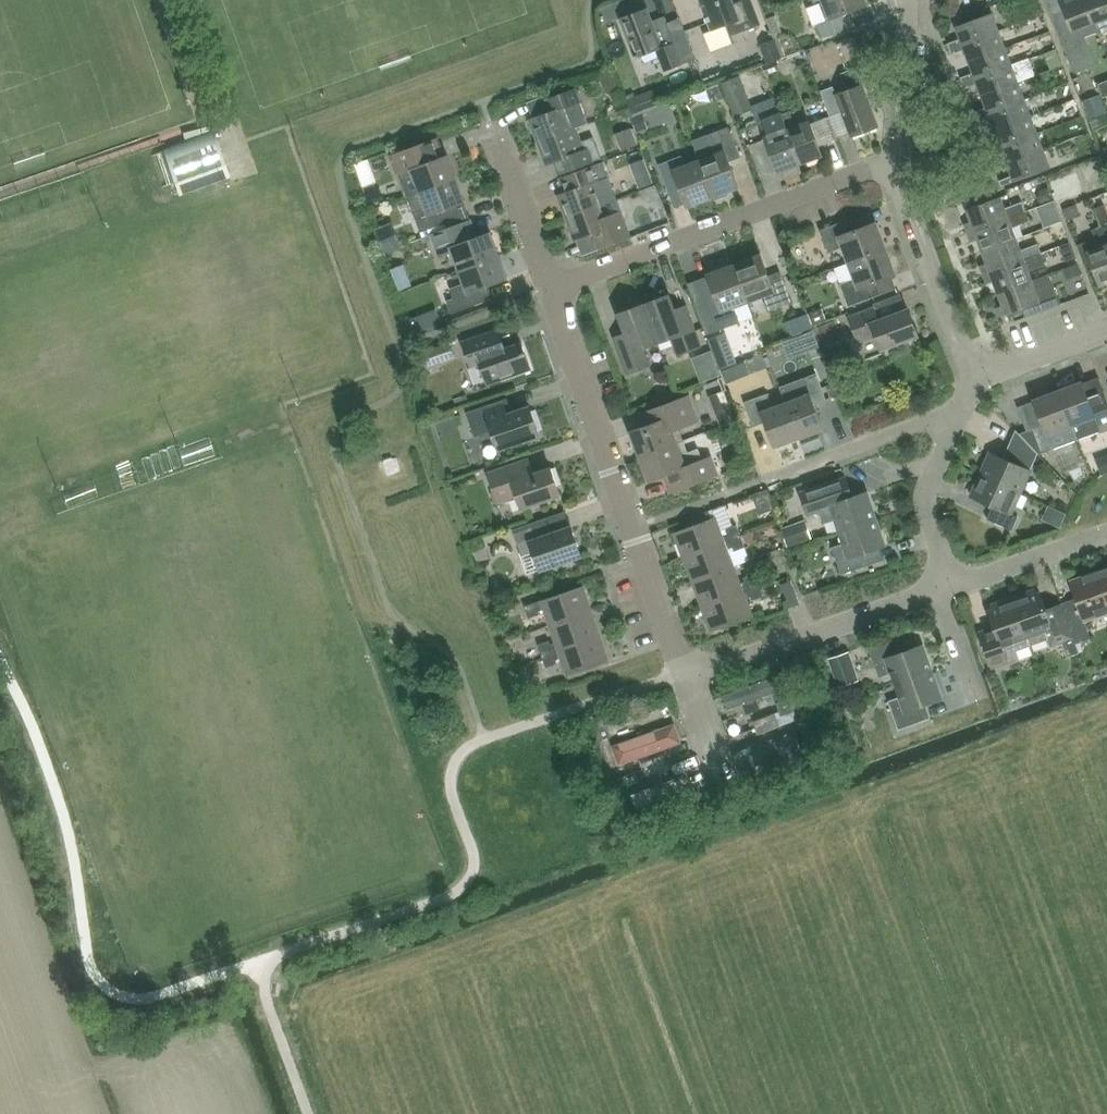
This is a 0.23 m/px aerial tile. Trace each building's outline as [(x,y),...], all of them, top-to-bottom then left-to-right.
[(750,0),(701,0),(712,30),(728,24),(732,35),(759,25),(750,0)] [(824,2),(830,18),(816,24),(821,38),(852,26),(847,12),(866,5),(864,0),(812,0),(815,6),(824,2)] [(1049,4),(1076,74),(1096,66),(1085,38),(1099,33),(1095,23),(1086,0),(1060,0),(1049,4)] [(1095,23),(1099,33),(1100,35),(1106,32),(1106,0),(1086,0),(1095,23)] [(655,30),(647,7),(620,18),(635,58),(657,49),(665,71),(683,64),(679,53),(691,49),(680,20),(655,30)] [(949,45),(951,50),(999,32),(992,14),(956,27),(961,40),(949,45)] [(965,51),(970,62),(1005,49),(999,32),(951,50),(953,55),(965,51)] [(759,45),(766,64),(786,57),(779,37),(759,45)] [(962,79),(964,84),(1012,66),(1005,49),(970,62),(974,74),(962,79)] [(978,85),(982,96),(1018,83),(1012,66),(964,84),(966,90),(978,85)] [(848,90),(836,94),(833,87),(821,91),(830,117),(843,112),(853,137),(878,127),(857,68),(842,73),(848,90)] [(752,110),(739,75),(721,82),(734,116),(752,110)] [(974,112),(976,118),(1025,100),(1018,83),(982,96),(986,108),(974,112)] [(530,120),(538,142),(577,128),(588,123),(576,88),(547,99),(552,111),(530,120)] [(653,91),(635,97),(634,93),(624,97),(632,117),(659,107),(653,91)] [(1100,95),(1082,102),(1093,130),(1106,125),(1106,112),(1100,95)] [(991,120),(995,130),(1031,117),(1025,100),(976,118),(979,125),(991,120)] [(790,111),(782,114),(801,165),(823,157),(810,121),(796,126),(790,111)] [(760,122),(779,173),(801,165),(782,114),(760,122)] [(632,119),(638,133),(648,129),(643,115),(632,119)] [(987,146),(989,152),(1037,134),(1031,117),(995,130),(999,142),(987,146)] [(705,136),(712,156),(699,160),(713,198),(740,188),(730,162),(740,159),(729,127),(705,136)] [(597,145),(596,146),(593,137),(582,141),(577,128),(538,142),(547,165),(573,155),(577,167),(602,158),(597,145)] [(637,146),(631,129),(618,134),(624,150),(637,146)] [(213,133),(162,152),(173,184),(224,165),(213,133)] [(1004,153),(1008,165),(1044,151),(1037,134),(989,152),(991,158),(1004,153)] [(1051,169),(1044,151),(1008,165),(1013,176),(1000,181),(1002,187),(1051,169)] [(411,170),(420,192),(457,179),(448,155),(423,165),(419,152),(394,161),(399,174),(411,170)] [(699,160),(685,166),(681,156),(660,164),(669,191),(681,186),(688,207),(713,198),(699,160)] [(558,195),(567,218),(605,204),(597,182),(609,177),(603,161),(575,172),(580,187),(558,195)] [(634,178),(638,189),(653,184),(648,172),(634,178)] [(465,202),(457,179),(420,192),(408,197),(416,220),(421,233),(445,223),(441,211),(465,202)] [(376,191),(364,196),(369,209),(381,204),(376,191)] [(405,191),(390,193),(393,215),(408,213),(405,191)] [(966,224),(970,233),(1027,212),(1024,202),(1006,208),(1002,197),(969,209),(974,221),(966,224)] [(603,247),(631,237),(622,212),(610,217),(605,204),(567,218),(575,241),(598,232),(603,247)] [(1105,205),(1095,208),(1097,215),(1102,227),(1106,240),(1106,211),(1105,205)] [(980,240),(984,252),(1018,239),(1014,228),(1031,222),(1027,212),(970,233),(973,243),(980,240)] [(843,246),(849,263),(886,249),(877,223),(856,230),(851,218),(821,230),(829,252),(843,246)] [(453,252),(460,271),(499,256),(491,233),(462,244),(456,226),(431,235),(440,257),(453,252)] [(1096,238),(1077,245),(1084,264),(1091,262),(1100,286),(1106,284),(1106,240),(1102,227),(1093,230),(1096,238)] [(385,254),(403,248),(396,228),(378,234),(385,254)] [(982,266),(985,275),(1043,254),(1039,243),(1022,250),(1018,239),(984,252),(989,263),(982,266)] [(729,254),(732,264),(751,258),(748,249),(729,254)] [(896,275),(886,249),(849,263),(855,279),(841,284),(849,306),(880,295),(876,283),(896,275)] [(996,282),(1001,294),(1051,275),(1051,274),(1033,281),(1029,269),(1046,263),(1043,254),(985,275),(989,285),(996,282)] [(762,255),(736,265),(749,302),(765,296),(770,311),(792,302),(781,271),(770,276),(762,255)] [(508,279),(499,256),(460,271),(465,283),(450,289),(454,299),(447,301),(452,314),(485,302),(480,290),(508,279)] [(705,270),(726,269),(725,258),(704,259),(705,270)] [(402,260),(387,262),(390,284),(405,282),(402,260)] [(1078,264),(1063,270),(1067,280),(1082,275),(1078,264)] [(735,307),(749,302),(736,265),(709,275),(719,301),(705,306),(714,332),(741,322),(735,307)] [(1001,318),(1023,309),(1026,318),(1062,305),(1051,275),(1001,294),(1005,305),(997,308),(1001,318)] [(670,295),(644,305),(659,344),(672,339),(679,356),(703,347),(693,318),(680,323),(670,295)] [(646,349),(659,344),(644,305),(619,314),(629,342),(617,347),(628,375),(652,366),(646,349)] [(822,309),(809,314),(813,324),(826,319),(822,309)] [(906,311),(879,321),(874,309),(850,318),(860,342),(876,335),(882,351),(919,336),(909,310),(906,311)] [(840,341),(833,322),(817,328),(824,347),(840,341)] [(726,333),(708,340),(720,370),(737,363),(726,333)] [(531,369),(523,344),(495,353),(489,334),(463,343),(472,367),(481,364),(487,381),(502,376),(503,379),(531,369)] [(451,340),(424,350),(430,367),(457,357),(451,340)] [(715,364),(700,369),(705,382),(720,376),(715,364)] [(800,399),(787,404),(800,438),(824,429),(815,404),(827,400),(818,375),(795,384),(800,399)] [(1090,435),(1106,429),(1106,409),(1104,402),(1093,406),(1083,382),(1059,391),(1072,425),(1077,440),(1090,435)] [(1044,425),(1020,434),(1040,455),(1067,444),(1077,440),(1072,425),(1059,391),(1034,401),(1044,425)] [(775,447),(800,438),(787,404),(774,409),(769,394),(745,403),(754,428),(766,423),(775,447)] [(632,433),(641,457),(684,441),(680,429),(698,422),(689,397),(648,412),(653,425),(632,433)] [(513,414),(508,399),(467,413),(475,438),(493,432),(499,450),(540,435),(531,407),(513,414)] [(991,453),(981,475),(1021,493),(1038,455),(1040,455),(1020,434),(1017,430),(1009,446),(1017,455),(1013,463),(991,453)] [(689,453),(684,441),(641,457),(650,482),(670,474),(676,491),(718,475),(712,458),(704,461),(699,449),(689,453)] [(384,474),(397,470),(392,455),(379,459),(384,474)] [(1095,461),(1101,477),(1106,475),(1106,457),(1095,461)] [(561,496),(552,469),(528,477),(523,462),(488,474),(499,504),(518,497),(522,510),(561,496)] [(1011,514),(1021,493),(981,475),(971,497),(994,507),(988,520),(1012,530),(1018,517),(1011,514)] [(819,510),(824,524),(835,520),(839,532),(876,519),(867,493),(853,497),(847,479),(801,494),(808,514),(819,510)] [(675,533),(684,559),(741,537),(737,525),(726,530),(728,533),(723,535),(716,518),(675,533)] [(767,539),(781,534),(774,518),(761,523),(767,539)] [(885,546),(876,519),(839,532),(843,544),(833,548),(842,575),(865,567),(861,554),(885,546)] [(582,556),(572,528),(550,536),(545,524),(515,535),(522,557),(535,552),(541,571),(582,556)] [(684,559),(693,583),(735,567),(728,550),(733,549),(735,552),(746,548),(741,537),(684,559)] [(489,559),(486,548),(474,552),(478,563),(489,559)] [(693,583),(702,607),(760,586),(756,575),(744,579),(746,582),(741,584),(735,567),(693,583)] [(1097,572),(1106,600),(1106,569),(1097,572)] [(1066,614),(1074,638),(1076,644),(1091,639),(1085,621),(1106,613),(1106,600),(1097,572),(1070,582),(1080,608),(1066,614)] [(775,581),(784,607),(798,602),(789,577),(775,581)] [(764,597),(760,586),(702,607),(712,633),(753,617),(747,599),(752,598),(753,601),(764,597)] [(544,610),(550,627),(592,612),(584,587),(526,607),(530,619),(541,615),(540,611),(544,610)] [(1050,619),(1040,592),(1015,601),(1028,638),(1030,645),(1056,636),(1058,644),(1074,638),(1066,614),(1050,619)] [(992,668),(1008,662),(1016,659),(1015,651),(1030,645),(1028,638),(1015,601),(989,611),(999,637),(983,643),(992,668)] [(539,646),(543,657),(601,637),(592,612),(550,627),(556,644),(551,646),(550,642),(539,646)] [(610,662),(601,637),(543,657),(547,668),(558,665),(557,661),(562,659),(568,677),(610,662)] [(891,674),(896,686),(932,672),(923,646),(899,654),(894,640),(870,649),(880,678),(891,674)] [(535,647),(522,652),(528,667),(541,662),(535,647)] [(859,681),(849,652),(828,659),(837,688),(859,681)] [(923,722),(918,707),(942,699),(932,672),(896,686),(900,697),(888,701),(899,731),(923,722)] [(756,700),(764,697),(759,683),(722,696),(727,710),(741,705),(744,715),(759,709),(756,700)] [(789,700),(777,704),(781,716),(793,712),(789,700)] [(775,714),(765,718),(754,722),(757,734),(769,731),(780,727),(775,714)] [(594,741),(606,736),(601,723),(589,728),(594,741)] [(618,766),(682,743),(674,724),(611,747),(618,766)] [(784,756),(800,750),(793,732),(732,755),(739,772),(772,760),(774,766),(786,761),(784,756)] [(664,756),(653,760),(644,764),(647,778),(658,773),(669,769),(664,756)] [(666,803),(699,790),(694,778),(661,791),(666,803)] [(664,811),(654,783),(643,786),(654,815),(664,811)]
